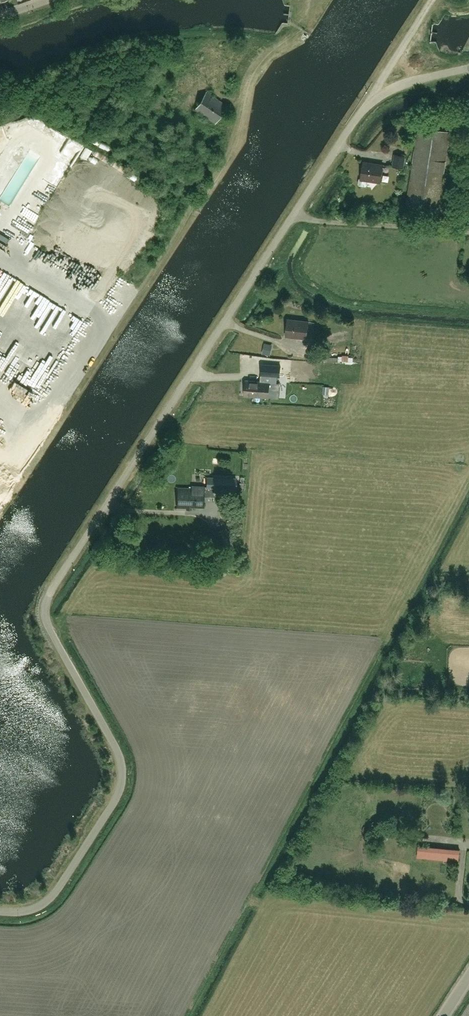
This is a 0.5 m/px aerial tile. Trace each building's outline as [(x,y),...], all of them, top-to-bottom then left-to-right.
[(215,123),(227,105),(206,92),(195,109),(215,123)] [(418,126),(404,216),(437,221),(448,147),(449,140),(451,132),(418,126)] [(403,168),(405,156),(394,154),(392,167),(403,168)] [(13,206),(39,163),(31,158),(29,162),(17,155),(4,177),(0,174),(0,198),(13,206)] [(360,185),(366,186),(368,185),(368,180),(381,182),(383,165),(364,162),(363,164),(361,166),(361,168),(362,170),(361,177),(359,179),(359,184),(360,185)] [(49,181),(45,186),(54,195),(65,182),(54,172),(52,175),(49,172),(44,178),(49,181)] [(307,338),(309,322),(288,319),(286,336),(307,338)] [(265,343),(262,354),(271,355),(272,351),(273,344),(265,343)] [(319,348),(318,360),(328,360),(329,348),(319,348)] [(280,376),(281,366),(262,364),(260,381),(245,380),(244,395),(268,397),(270,382),(277,383),(277,376),(280,376)] [(38,416),(45,398),(34,394),(27,411),(38,416)] [(192,486),(192,488),(178,488),(177,507),(187,507),(187,506),(203,507),(204,493),(214,494),(214,491),(236,492),(236,479),(207,477),(207,486),(192,486)] [(459,861),(460,849),(420,845),(419,858),(459,861)]
